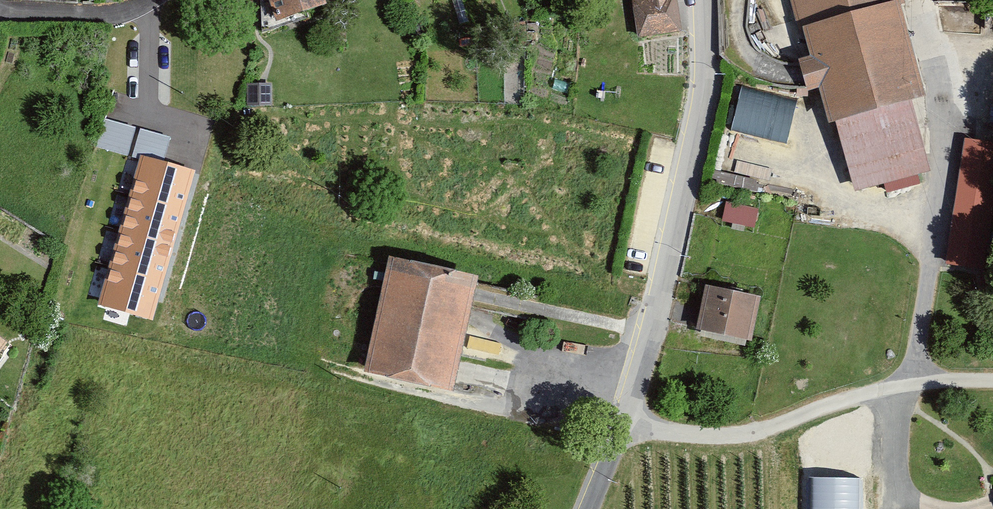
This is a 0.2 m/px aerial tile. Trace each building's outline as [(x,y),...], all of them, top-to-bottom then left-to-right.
[(322,0),(271,0),(276,14),(322,1),(322,0)] [(674,0),(634,0),(634,2),(625,4),(632,43),(681,35),(674,0)] [(797,27),(802,26),(897,3),(905,0),(791,0),(797,27)] [(925,96),(897,3),(802,26),(810,56),(799,59),(808,91),(818,88),(828,123),(836,122),(910,100),(925,96)] [(794,102),(739,89),(728,137),(783,149),(794,102)] [(930,171),(910,100),(836,122),(856,191),(930,171)] [(964,146),(951,230),(983,235),(992,169),(992,151),(964,146)] [(194,169),(138,154),(97,307),(153,321),(194,169)] [(755,217),(726,210),(722,227),(751,234),(755,217)] [(479,277),(391,256),(364,370),(452,391),(479,277)] [(751,337),(759,297),(707,287),(698,327),(751,337)] [(860,475),(811,475),(811,508),(860,508),(860,475)]
